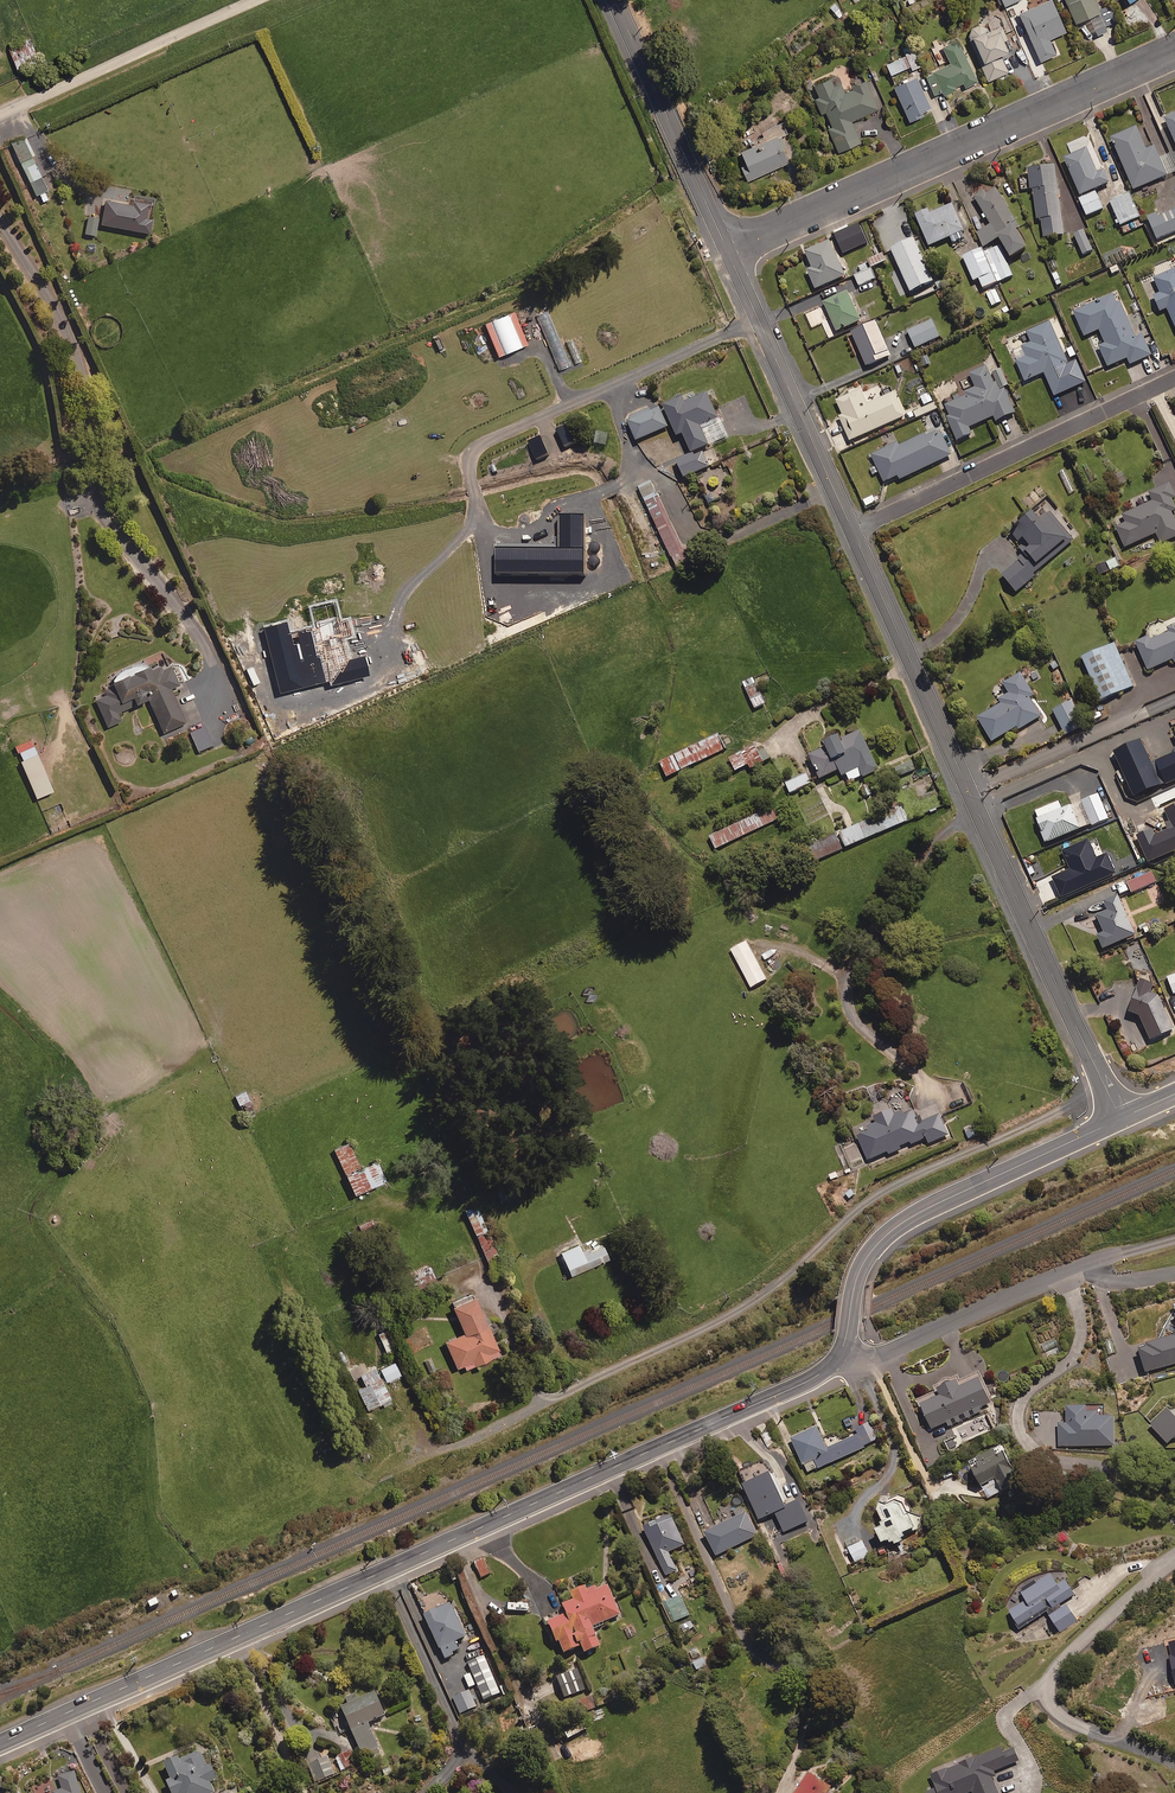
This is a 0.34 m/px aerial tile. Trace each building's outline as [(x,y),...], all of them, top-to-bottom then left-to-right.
[(1053,0),(1045,0),(1018,11),(1039,60),(1056,53),(1049,38),(1066,31),(1053,0)] [(1074,21),(1088,15),(1097,35),(1108,30),(1105,25),(1115,21),(1109,5),(1099,9),(1095,0),(1065,0),(1074,21)] [(833,1),(828,6),(838,17),(844,12),(833,1)] [(1007,38),(997,12),(983,18),(985,23),(968,29),(977,50),(975,50),(987,80),(1008,71),(1000,53),(1008,50),(1004,39),(1007,38)] [(37,60),(28,38),(10,45),(19,67),(37,60)] [(944,94),(957,88),(956,86),(963,82),(965,85),(976,80),(957,38),(942,45),(950,62),(926,73),(935,93),(942,90),(944,94)] [(886,63),(890,74),(910,66),(911,69),(920,66),(912,44),(903,48),(906,55),(886,63)] [(843,89),(836,73),(813,84),(818,95),(814,97),(820,112),(825,110),(831,124),(826,126),(837,151),(860,141),(851,120),(878,108),(865,80),(843,89)] [(893,85),(909,120),(924,114),(923,111),(930,108),(915,75),(893,85)] [(1165,117),(1174,140),(1174,112),(1165,117)] [(787,132),(782,122),(761,132),(764,138),(740,149),(746,162),(740,165),(747,180),(789,160),(782,146),(785,145),(780,135),(787,132)] [(1147,150),(1137,127),(1112,138),(1133,190),(1167,176),(1155,146),(1147,150)] [(42,177),(53,172),(46,158),(35,163),(31,155),(34,154),(27,138),(12,145),(36,195),(39,194),(43,202),(49,199),(45,191),(48,190),(42,177)] [(1096,171),(1086,148),(1064,158),(1081,195),(1109,182),(1103,168),(1096,171)] [(1064,235),(1055,165),(1028,168),(1029,178),(1022,179),(1023,190),(1033,188),(1037,219),(1041,218),(1044,238),(1064,235)] [(976,231),(984,246),(1000,238),(1010,257),(1027,248),(997,188),(986,193),(985,190),(975,195),(989,224),(976,231)] [(1103,209),(1096,192),(1079,199),(1087,216),(1103,209)] [(1124,235),(1144,226),(1129,193),(1107,203),(1117,224),(1119,224),(1124,235)] [(154,198),(135,195),(133,204),(106,199),(101,223),(150,232),(152,219),(146,218),(148,207),(152,208),(154,198)] [(884,215),(869,221),(873,230),(875,230),(885,254),(891,252),(899,269),(889,273),(899,296),(933,281),(915,238),(918,237),(905,207),(902,209),(899,203),(881,210),(884,215)] [(966,236),(952,204),(930,213),(928,210),(916,215),(929,246),(950,237),(952,242),(966,236)] [(1159,216),(1158,212),(1148,217),(1157,239),(1174,231),(1174,210),(1159,216)] [(99,218),(88,215),(84,233),(95,236),(99,218)] [(1092,250),(1084,230),(1074,234),(1083,254),(1092,250)] [(851,252),(845,234),(835,238),(841,256),(851,252)] [(845,276),(830,241),(805,252),(812,268),(808,270),(816,289),(845,276)] [(985,252),(982,247),(963,257),(974,280),(978,278),(984,289),(1013,274),(999,245),(985,252)] [(867,259),(870,268),(854,275),(859,286),(876,278),(872,268),(886,262),(882,253),(867,259)] [(1108,253),(1101,256),(1105,268),(1112,265),(1108,253)] [(1153,278),(1160,294),(1153,297),(1160,311),(1167,308),(1174,326),(1174,268),(1153,278)] [(846,292),(823,302),(836,331),(860,320),(846,292)] [(1001,304),(996,292),(987,295),(992,308),(1001,304)] [(1135,338),(1115,293),(1074,312),(1085,336),(1099,329),(1105,343),(1099,346),(1108,367),(1127,358),(1130,365),(1152,355),(1143,335),(1135,338)] [(931,319),(906,330),(914,348),(940,337),(931,319)] [(890,356),(876,321),(852,331),(867,365),(890,356)] [(1067,361),(1049,321),(1026,332),(1031,342),(1022,346),(1026,356),(1016,361),(1025,381),(1044,373),(1054,396),(1076,386),(1065,362),(1067,361)] [(1003,388),(1009,385),(1006,378),(997,381),(990,365),(969,373),(976,390),(943,405),(957,440),(972,433),(969,427),(994,416),(996,421),(1014,413),(1003,388)] [(867,403),(860,387),(850,391),(851,393),(836,400),(842,415),(839,416),(850,441),(905,416),(894,391),(867,403)] [(727,436),(707,392),(684,403),(681,397),(663,405),(677,435),(682,432),(691,452),(727,436)] [(667,427),(657,406),(626,419),(636,441),(667,427)] [(951,455),(939,429),(925,435),(924,433),(899,445),(897,442),(871,454),(884,482),(898,476),(899,480),(951,455)] [(557,445),(547,449),(550,456),(560,452),(557,445)] [(709,467),(702,450),(676,460),(684,477),(709,467)] [(1123,470),(1111,476),(1116,488),(1128,482),(1123,470)] [(1168,483),(1149,492),(1153,501),(1123,514),(1127,523),(1116,527),(1125,547),(1157,533),(1161,544),(1174,537),(1174,519),(1172,512),(1174,511),(1174,505),(1172,498),(1174,497),(1168,483)] [(1109,514),(1105,501),(1097,504),(1101,516),(1109,514)] [(1002,575),(1016,592),(1036,576),(1034,574),(1039,570),(1036,565),(1066,540),(1069,544),(1073,541),(1050,512),(1040,520),(1033,512),(1011,531),(1021,544),(1018,546),(1025,555),(1002,575)] [(1168,629),(1170,631),(1151,640),(1149,637),(1136,643),(1148,670),(1172,660),(1174,663),(1174,626),(1168,629)] [(1133,686),(1114,643),(1082,657),(1101,700),(1133,686)] [(153,673),(149,664),(113,680),(115,686),(105,690),(107,694),(95,699),(107,726),(121,720),(119,715),(150,702),(163,732),(185,722),(170,688),(179,684),(170,665),(153,673)] [(1034,695),(1021,673),(1003,684),(1009,694),(999,700),(1002,704),(978,718),(992,742),(1017,727),(1019,730),(1041,716),(1030,698),(1034,695)] [(765,703),(752,678),(742,683),(755,708),(765,703)] [(1084,726),(1072,701),(1053,710),(1065,735),(1084,726)] [(213,744),(205,726),(190,732),(198,750),(213,744)] [(879,771),(861,731),(841,740),(839,736),(824,743),(826,747),(809,755),(820,779),(839,770),(842,776),(846,774),(850,781),(863,775),(864,777),(879,771)] [(725,749),(718,734),(660,762),(667,777),(725,749)] [(17,752),(34,745),(31,737),(14,744),(17,752)] [(1160,784),(1140,740),(1114,752),(1135,796),(1160,784)] [(730,758),(736,771),(747,766),(748,769),(769,759),(761,743),(730,758)] [(34,745),(17,752),(36,797),(53,790),(34,745)] [(1154,763),(1163,785),(1174,780),(1174,754),(1154,763)] [(916,769),(911,757),(905,759),(907,763),(894,769),(897,777),(916,769)] [(811,783),(807,774),(786,784),(790,793),(811,783)] [(1080,801),(1090,826),(1108,819),(1098,794),(1080,801)] [(1081,829),(1071,805),(1062,809),(1059,802),(1034,812),(1047,843),(1081,829)] [(1173,802),(1161,807),(1164,815),(1174,810),(1174,806),(1173,802)] [(781,818),(775,806),(709,837),(715,849),(781,818)] [(908,821),(902,806),(840,832),(846,847),(908,821)] [(1147,837),(1141,825),(1134,829),(1141,840),(1147,837)] [(842,850),(836,834),(809,845),(815,860),(842,850)] [(1104,856),(1095,837),(1063,852),(1071,869),(1053,877),(1062,898),(1115,874),(1106,855),(1104,856)] [(1156,882),(1152,872),(1128,883),(1132,893),(1156,882)] [(1135,935),(1118,895),(1105,901),(1109,910),(1097,915),(1105,933),(1098,936),(1103,949),(1135,935)] [(766,980),(746,942),(731,950),(751,988),(766,980)] [(1154,984),(1138,980),(1129,1013),(1139,1016),(1150,1040),(1173,1030),(1158,996),(1151,994),(1154,984)] [(245,1091),(236,1096),(246,1117),(256,1112),(245,1091)] [(895,1117),(892,1110),(875,1117),(876,1120),(869,1123),(854,1129),(867,1160),(888,1152),(889,1154),(900,1149),(899,1147),(909,1143),(910,1145),(926,1138),(928,1143),(948,1135),(940,1115),(918,1124),(912,1109),(895,1117)] [(978,1135),(975,1125),(964,1128),(968,1138),(978,1135)] [(349,1143),(335,1149),(355,1194),(386,1180),(377,1160),(360,1168),(349,1143)] [(475,1204),(464,1209),(488,1263),(500,1257),(475,1204)] [(372,1219),(357,1226),(362,1237),(377,1230),(372,1219)] [(583,1254),(579,1244),(561,1252),(571,1275),(609,1258),(603,1245),(583,1254)] [(431,1263),(409,1272),(416,1288),(437,1279),(431,1263)] [(501,1353),(475,1295),(453,1305),(465,1333),(445,1341),(457,1368),(464,1365),(466,1369),(501,1353)] [(398,1348),(390,1330),(379,1334),(387,1353),(398,1348)] [(1139,1347),(1146,1372),(1174,1364),(1174,1336),(1139,1347)] [(357,1389),(368,1410),(381,1403),(383,1407),(393,1402),(374,1365),(366,1369),(362,1361),(345,1370),(350,1380),(360,1374),(366,1385),(357,1389)] [(400,1375),(394,1362),(381,1368),(386,1381),(400,1375)] [(990,1403),(979,1379),(960,1388),(957,1381),(917,1399),(931,1430),(947,1423),(949,1427),(982,1412),(980,1408),(990,1403)] [(1169,1408),(1150,1425),(1167,1445),(1174,1439),(1174,1438),(1174,1409),(1171,1410),(1169,1408)] [(880,1440),(876,1433),(860,1440),(857,1433),(827,1448),(817,1427),(791,1438),(808,1473),(880,1440)] [(384,1449),(380,1443),(369,1449),(373,1456),(384,1449)] [(997,1457),(993,1450),(969,1461),(981,1486),(988,1483),(994,1495),(1018,1483),(1003,1454),(997,1457)] [(787,1508),(771,1473),(744,1486),(760,1520),(787,1508)] [(895,1546),(903,1542),(902,1540),(906,1538),(904,1534),(918,1528),(921,1520),(919,1516),(915,1518),(904,1495),(891,1502),(879,1507),(878,1513),(884,1526),(875,1530),(882,1546),(888,1543),(889,1545),(893,1543),(895,1546)] [(758,1535),(743,1506),(733,1511),(735,1516),(703,1532),(716,1556),(758,1535)] [(687,1545),(673,1514),(646,1526),(668,1575),(679,1571),(670,1552),(687,1545)] [(869,1556),(862,1541),(848,1548),(854,1562),(869,1556)] [(490,1574),(484,1559),(475,1562),(481,1578),(490,1574)] [(949,1568),(935,1566),(934,1574),(948,1576),(949,1568)] [(938,1575),(925,1573),(924,1581),(937,1582),(938,1575)] [(1047,1613),(1059,1632),(1075,1622),(1063,1602),(1075,1595),(1067,1581),(1059,1586),(1053,1576),(1021,1596),(1025,1602),(1009,1613),(1020,1630),(1047,1613)] [(621,1616),(607,1585),(589,1594),(586,1588),(571,1594),(574,1601),(564,1606),(568,1615),(549,1623),(563,1655),(582,1647),(585,1654),(601,1647),(593,1628),(621,1616)] [(909,1592),(896,1592),(895,1599),(908,1600),(909,1592)] [(691,1614),(682,1596),(665,1604),(674,1623),(691,1614)] [(466,1638),(450,1604),(425,1616),(445,1660),(460,1653),(455,1643),(466,1638)] [(712,1662),(708,1655),(694,1662),(697,1669),(712,1662)] [(501,1693),(486,1657),(469,1664),(483,1700),(501,1693)] [(477,1707),(470,1691),(454,1698),(460,1714),(477,1707)] [(386,1716),(376,1693),(342,1708),(362,1754),(377,1747),(368,1724),(386,1716)] [(585,1720),(563,1732),(569,1741),(590,1728),(585,1720)] [(973,1757),(959,1763),(960,1764),(932,1775),(937,1788),(927,1792),(928,1792),(972,1792),(973,1792),(999,1792),(994,1779),(997,1778),(995,1772),(1020,1763),(1015,1749),(1003,1753),(1001,1748),(974,1759),(973,1757)] [(353,1749),(338,1756),(345,1770),(359,1763),(353,1749)] [(201,1752),(180,1761),(179,1758),(165,1764),(172,1781),(167,1783),(172,1792),(214,1792),(211,1784),(218,1781),(212,1766),(208,1768),(201,1752)] [(340,1773),(333,1755),(308,1766),(316,1784),(340,1773)] [(75,1771),(57,1777),(61,1789),(51,1792),(82,1792),(75,1771)] [(808,1773),(796,1792),(827,1792),(830,1787),(808,1773)]
